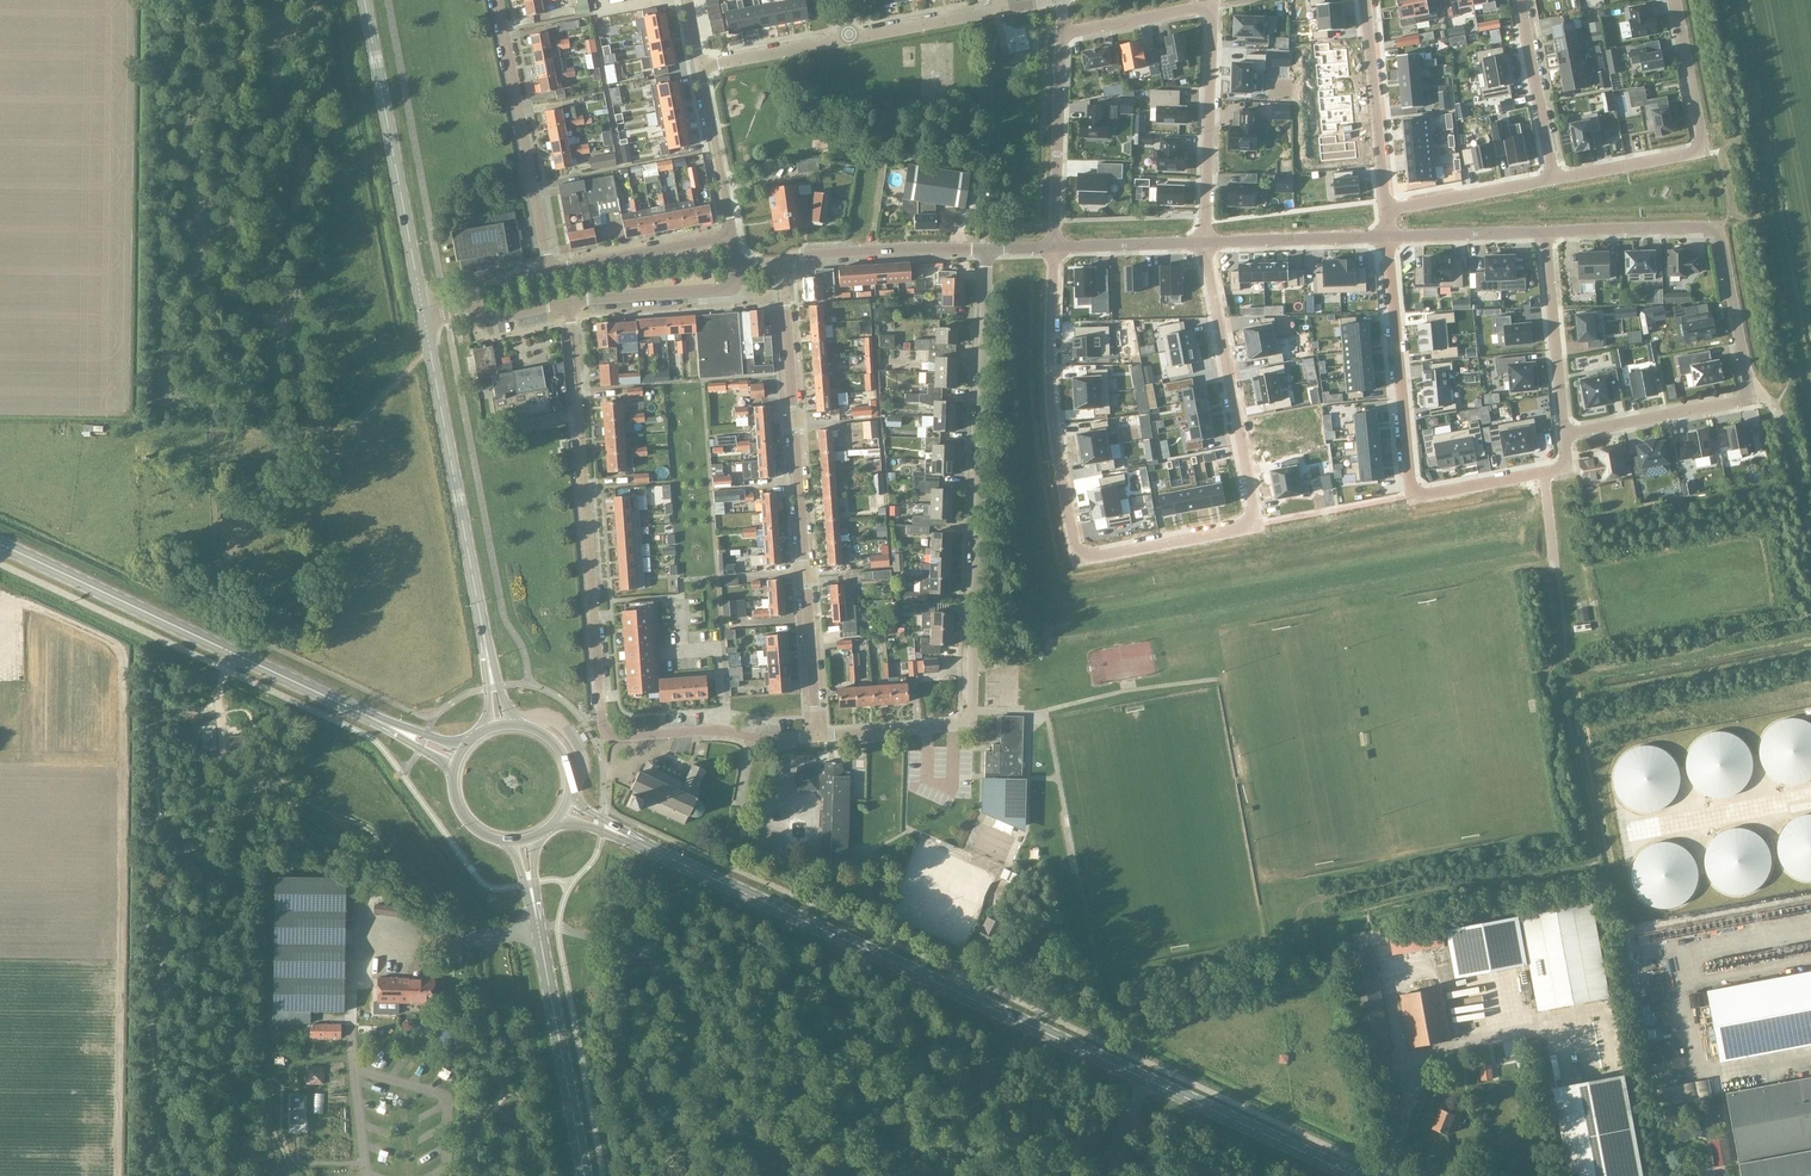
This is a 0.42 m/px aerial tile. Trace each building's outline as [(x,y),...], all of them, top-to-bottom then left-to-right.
[(541,0),(532,0),(523,2),(526,16),(543,13),(541,0)] [(756,6),(754,6),(743,9),(741,0),(736,1),(738,10),(741,9),(745,31),(761,28),(756,6)] [(769,3),(758,5),(757,0),(752,0),(754,6),(756,6),(761,28),(776,25),(772,3),(769,3)] [(785,0),(774,2),(774,0),(769,0),(769,3),(772,3),(776,25),(792,22),(788,0),(786,0),(785,0)] [(792,22),(808,19),(804,0),(788,0),(792,22)] [(1318,19),(1343,16),(1342,3),(1325,4),(1325,0),(1309,0),(1310,7),(1316,6),(1318,19)] [(1412,0),(1397,0),(1402,26),(1416,24),(1412,0)] [(1416,24),(1438,20),(1435,5),(1428,6),(1427,0),(1412,0),(1416,24)] [(1457,0),(1450,2),(1453,17),(1461,15),(1460,9),(1473,6),(1472,0),(1457,0)] [(1483,11),(1496,8),(1495,0),(1472,0),(1473,6),(1482,4),(1483,11)] [(741,9),(738,10),(727,12),(726,3),(721,4),(723,13),(724,12),(729,34),(745,31),(741,9)] [(589,12),(588,4),(574,7),(575,13),(575,15),(589,12)] [(719,4),(706,7),(707,13),(720,11),(719,4)] [(1644,5),(1630,8),(1632,20),(1629,21),(1632,37),(1657,33),(1654,16),(1647,18),(1644,5)] [(656,7),(642,10),(646,29),(667,26),(664,13),(657,14),(656,7)] [(559,19),(573,18),(572,9),(558,11),(559,19)] [(720,11),(708,14),(709,20),(721,18),(720,11)] [(1312,32),(1313,40),(1328,38),(1328,31),(1344,30),(1343,16),(1318,19),(1319,31),(1312,32)] [(1264,18),(1235,17),(1234,36),(1251,37),(1251,45),(1268,46),(1269,31),(1263,31),(1264,18)] [(721,18),(710,20),(712,34),(724,32),(721,18)] [(559,31),(575,28),(579,28),(578,20),(557,24),(559,31)] [(1573,23),(1552,27),(1555,40),(1576,36),(1583,35),(1582,28),(1575,29),(1573,23)] [(667,26),(646,29),(640,31),(642,43),(669,38),(667,26)] [(555,38),(548,40),(547,32),(530,35),(533,50),(557,46),(557,50),(558,49),(564,48),(562,40),(556,41),(555,38)] [(1187,60),(1185,45),(1187,44),(1185,34),(1165,38),(1168,55),(1160,56),(1164,79),(1174,78),(1171,63),(1187,60)] [(1576,36),(1555,40),(1557,53),(1578,49),(1576,36)] [(1407,37),(1395,39),(1396,47),(1397,47),(1408,45),(1407,37)] [(669,38),(642,43),(645,57),(651,56),(650,55),(671,51),(669,38)] [(1139,42),(1122,46),(1126,70),(1144,67),(1143,64),(1145,64),(1143,49),(1141,49),(1139,42)] [(1329,50),(1329,43),(1314,45),(1315,58),(1321,57),(1322,64),(1316,65),(1348,62),(1346,49),(1329,50)] [(560,60),(558,49),(557,50),(557,46),(533,50),(536,64),(552,61),(560,60)] [(1483,73),(1474,75),(1483,74),(1509,69),(1507,55),(1504,56),(1502,47),(1476,53),(1477,62),(1481,61),(1483,73)] [(1108,48),(1083,53),(1086,69),(1107,66),(1108,72),(1119,70),(1116,56),(1109,57),(1108,48)] [(1645,48),(1630,51),(1633,64),(1641,63),(1642,71),(1664,67),(1661,52),(1647,55),(1645,48)] [(1578,49),(1557,53),(1559,66),(1581,62),(1578,49)] [(1615,49),(1606,51),(1608,63),(1617,61),(1615,49)] [(671,51),(650,55),(651,56),(654,76),(668,73),(667,66),(674,65),(671,51)] [(584,55),(587,70),(598,67),(596,53),(584,55)] [(1157,53),(1149,54),(1151,66),(1159,65),(1157,53)] [(1288,67),(1289,55),(1272,54),(1271,67),(1288,67)] [(1419,54),(1397,56),(1398,69),(1420,67),(1424,67),(1424,60),(1419,61),(1419,54)] [(1265,71),(1266,55),(1246,55),(1246,64),(1233,64),(1232,92),(1235,92),(1235,95),(1244,95),(1244,93),(1252,93),(1252,70),(1265,71)] [(561,70),(560,60),(552,61),(536,64),(538,78),(555,75),(562,74),(561,70)] [(1318,86),(1333,84),(1332,77),(1349,76),(1348,62),(1316,65),(1318,86)] [(1581,62),(1559,66),(1562,79),(1583,75),(1581,62)] [(1420,67),(1398,69),(1399,82),(1421,80),(1420,67)] [(563,78),(569,77),(568,68),(561,70),(562,74),(563,78)] [(1483,74),(1474,75),(1483,74),(1486,87),(1480,88),(1482,99),(1511,94),(1509,84),(1512,83),(1509,69),(1483,74)] [(1800,82),(1803,95),(1810,93),(1810,72),(1802,74),(1803,81),(1800,82)] [(1583,75),(1562,79),(1564,92),(1586,88),(1584,81),(1591,80),(1590,73),(1583,75)] [(555,75),(538,78),(541,93),(558,90),(556,82),(563,81),(563,78),(562,74),(555,75)] [(669,76),(655,78),(656,85),(650,86),(653,99),(680,94),(677,81),(670,83),(669,76)] [(1421,80),(1399,82),(1401,96),(1422,93),(1421,80)] [(1646,99),(1644,87),(1636,89),(1639,100),(1646,99)] [(1334,96),(1333,89),(1318,91),(1320,111),(1352,108),(1351,95),(1334,96)] [(1179,92),(1151,91),(1151,107),(1158,107),(1157,123),(1186,124),(1186,107),(1178,107),(1179,92)] [(1422,93),(1401,96),(1402,109),(1424,107),(1423,100),(1428,100),(1427,93),(1422,93)] [(1803,95),(1806,95),(1809,115),(1810,115),(1810,93),(1803,95)] [(680,94),(653,99),(655,112),(661,111),(682,107),(680,94)] [(1134,98),(1121,97),(1121,113),(1134,113),(1134,98)] [(617,111),(620,102),(613,99),(609,108),(617,111)] [(1668,108),(1659,110),(1657,103),(1643,105),(1646,121),(1653,120),(1656,137),(1666,135),(1666,133),(1672,132),(1668,108)] [(1291,105),(1274,104),(1273,114),(1290,114),(1291,105)] [(578,125),(576,116),(574,106),(544,111),(547,126),(571,122),(572,126),(578,125)] [(1089,106),(1088,114),(1089,114),(1089,119),(1081,119),(1080,137),(1107,138),(1107,121),(1117,122),(1117,107),(1089,106)] [(682,107),(661,111),(655,112),(658,125),(661,125),(660,124),(684,120),(682,107)] [(1353,122),(1352,108),(1320,111),(1320,112),(1326,111),(1327,118),(1321,119),(1322,132),(1337,131),(1336,123),(1353,122)] [(1241,128),(1231,127),(1230,149),(1257,150),(1257,128),(1256,128),(1257,113),(1241,112),(1241,128)] [(1591,132),(1599,130),(1596,114),(1582,117),(1583,122),(1570,125),(1575,151),(1584,150),(1585,150),(1594,148),(1591,132)] [(1436,132),(1434,116),(1428,117),(1428,119),(1403,121),(1404,134),(1431,131),(1431,132),(1436,132)] [(599,119),(601,133),(609,132),(607,118),(599,119)] [(684,120),(660,124),(661,125),(663,138),(666,137),(666,136),(687,133),(684,120)] [(1507,120),(1490,124),(1494,142),(1504,140),(1509,165),(1527,161),(1522,136),(1511,138),(1507,120)] [(573,129),(572,126),(571,122),(547,126),(550,140),(567,137),(565,130),(573,129)] [(1432,143),(1431,132),(1431,131),(1404,134),(1405,146),(1432,143)] [(687,133),(666,136),(666,137),(667,143),(659,144),(661,156),(669,154),(668,150),(689,146),(687,133)] [(1152,144),(1152,135),(1144,135),(1144,144),(1152,144)] [(1337,143),(1336,135),(1319,137),(1321,161),(1357,158),(1355,141),(1337,143)] [(575,144),(568,145),(567,137),(550,140),(552,155),(569,152),(576,150),(577,154),(583,153),(582,144),(576,145),(575,144)] [(1178,152),(1178,139),(1162,138),(1161,152),(1159,151),(1158,169),(1184,170),(1185,152),(1178,152)] [(1433,155),(1432,149),(1437,148),(1437,142),(1432,143),(1405,146),(1407,158),(1433,155)] [(1476,171),(1491,168),(1487,145),(1461,150),(1464,166),(1475,164),(1476,171)] [(645,162),(655,161),(653,146),(643,147),(645,162)] [(578,158),(577,154),(576,150),(569,152),(552,155),(555,169),(572,166),(571,159),(578,158)] [(588,158),(590,169),(615,165),(613,153),(588,158)] [(1434,167),(1433,155),(1407,158),(1408,170),(1434,167)] [(658,172),(672,169),(671,160),(656,162),(658,172)] [(1097,175),(1079,175),(1078,190),(1082,190),(1081,203),(1105,204),(1105,191),(1107,191),(1108,179),(1123,179),(1123,164),(1098,163),(1097,175)] [(642,173),(654,170),(653,164),(640,167),(642,173)] [(936,229),(935,215),(935,203),(964,207),(969,174),(907,166),(903,199),(917,200),(917,216),(914,216),(914,230),(936,229)] [(1435,179),(1434,167),(1408,170),(1409,183),(1422,181),(1423,183),(1433,182),(1433,179),(1435,179)] [(1353,171),(1333,173),(1335,196),(1360,193),(1358,177),(1351,178),(1350,172),(1353,172),(1353,171)] [(612,175),(584,180),(588,204),(592,229),(602,227),(597,202),(617,198),(612,175)] [(1292,193),(1292,176),(1276,175),(1275,192),(1292,193)] [(588,204),(584,180),(583,180),(558,185),(563,216),(581,212),(583,223),(565,226),(570,249),(595,244),(592,229),(588,204)] [(796,184),(768,188),(772,216),(772,219),(773,231),(802,227),(801,218),(798,196),(796,184)] [(1257,185),(1229,184),(1229,205),(1256,206),(1257,185)] [(1158,186),(1157,204),(1183,205),(1184,187),(1158,186)] [(814,194),(798,196),(801,218),(807,217),(806,214),(811,214),(810,222),(825,225),(827,212),(830,212),(829,200),(830,195),(815,192),(814,194)] [(694,208),(693,200),(697,200),(696,194),(688,195),(689,201),(678,203),(683,227),(697,225),(694,208)] [(668,230),(683,227),(678,203),(668,205),(664,206),(666,213),(668,230)] [(635,212),(640,211),(638,205),(630,206),(631,212),(629,213),(630,215),(621,217),(625,238),(640,236),(635,212)] [(697,225),(712,222),(709,205),(694,208),(697,225)] [(651,216),(650,209),(640,211),(635,212),(640,236),(654,233),(651,216)] [(517,229),(516,220),(514,212),(494,215),(496,224),(451,233),(456,262),(459,261),(461,270),(478,267),(523,259),(521,251),(519,241),(518,235),(517,229)] [(654,233),(668,230),(666,213),(651,216),(654,233)] [(1699,257),(1687,258),(1686,250),(1669,251),(1670,276),(1687,276),(1687,272),(1699,272),(1699,257)] [(1626,274),(1655,273),(1655,251),(1625,252),(1626,274)] [(1595,279),(1594,279),(1594,253),(1579,254),(1580,267),(1578,269),(1571,269),(1573,293),(1581,293),(1581,284),(1595,283),(1595,279)] [(1615,260),(1608,260),(1608,253),(1594,253),(1594,279),(1595,279),(1616,279),(1615,260)] [(1486,257),(1486,272),(1475,272),(1476,292),(1501,291),(1500,256),(1495,256),(1495,257),(1486,257)] [(1505,256),(1500,256),(1501,291),(1526,290),(1525,271),(1515,271),(1514,256),(1505,256)] [(1424,272),(1414,272),(1415,289),(1439,288),(1439,287),(1438,259),(1438,258),(1423,259),(1424,272)] [(1438,259),(1439,287),(1451,287),(1451,288),(1463,288),(1462,261),(1452,261),(1452,258),(1438,259)] [(1324,278),(1316,279),(1316,294),(1340,293),(1339,261),(1324,262),(1324,278)] [(1355,261),(1339,261),(1340,293),(1366,292),(1366,273),(1355,274),(1355,261)] [(896,264),(897,282),(909,282),(908,263),(896,264)] [(922,278),(921,263),(912,264),(913,278),(922,278)] [(1288,263),(1263,264),(1264,282),(1288,281),(1288,287),(1298,286),(1297,270),(1288,270),(1288,263)] [(896,264),(885,265),(886,283),(897,282),(896,264)] [(1238,271),(1230,272),(1230,291),(1240,290),(1240,283),(1264,282),(1263,264),(1238,264),(1238,271)] [(885,265),(873,266),(874,284),(886,283),(885,265)] [(873,266),(862,267),(863,285),(874,284),(873,266)] [(1181,303),(1181,295),(1182,295),(1181,266),(1161,267),(1161,295),(1170,295),(1170,303),(1181,303)] [(850,267),(838,268),(839,286),(851,286),(850,267)] [(862,267),(850,267),(851,286),(863,285),(862,267)] [(1142,267),(1125,268),(1125,275),(1123,275),(1124,284),(1125,284),(1126,291),(1142,291),(1142,286),(1149,286),(1149,272),(1142,272),(1142,267)] [(820,277),(802,278),(804,302),(822,301),(822,298),(835,297),(833,269),(819,270),(820,277)] [(1092,313),(1109,313),(1108,276),(1094,276),(1094,269),(1076,269),(1077,297),(1092,297),(1092,313)] [(941,293),(962,293),(963,279),(942,279),(942,272),(937,272),(937,285),(942,285),(941,293)] [(1654,304),(1663,304),(1663,289),(1653,290),(1654,304)] [(962,307),(962,293),(941,293),(935,293),(935,306),(936,306),(936,313),(941,314),(941,313),(949,313),(949,307),(962,307)] [(1664,303),(1691,302),(1690,293),(1664,294),(1664,303)] [(823,324),(823,326),(830,326),(830,320),(822,319),(821,306),(808,307),(809,325),(823,324)] [(1639,310),(1644,334),(1656,332),(1654,320),(1665,318),(1663,306),(1639,310)] [(1681,306),(1673,308),(1679,342),(1687,341),(1687,343),(1690,342),(1690,343),(1697,341),(1715,337),(1711,314),(1698,316),(1697,306),(1681,309),(1681,306)] [(1636,307),(1615,309),(1616,319),(1637,317),(1636,307)] [(764,356),(771,355),(769,326),(762,326),(761,311),(748,312),(747,312),(737,313),(737,312),(694,316),(696,332),(699,378),(730,376),(730,375),(773,372),(772,364),(753,365),(751,343),(763,342),(764,356)] [(1428,324),(1418,325),(1419,338),(1448,336),(1447,323),(1455,323),(1454,313),(1427,315),(1428,324)] [(1596,333),(1595,314),(1595,313),(1594,313),(1594,314),(1576,315),(1575,315),(1575,316),(1576,316),(1578,342),(1579,342),(1588,341),(1588,348),(1604,347),(1602,333),(1596,333)] [(681,333),(696,332),(694,316),(680,317),(681,333)] [(1510,316),(1495,317),(1497,333),(1505,332),(1506,345),(1532,343),(1530,323),(1511,325),(1510,316)] [(681,333),(680,317),(665,318),(666,334),(674,334),(674,342),(677,342),(677,348),(686,347),(686,340),(681,340),(681,333)] [(1356,317),(1340,319),(1342,339),(1369,337),(1368,323),(1356,324),(1356,317)] [(659,335),(666,334),(665,318),(651,319),(653,343),(657,343),(659,343),(659,335)] [(1276,338),(1274,325),(1275,324),(1274,318),(1264,318),(1260,319),(1261,326),(1244,329),(1246,340),(1247,345),(1279,338),(1276,338)] [(657,343),(653,343),(651,319),(635,320),(635,322),(637,342),(645,341),(648,343),(648,350),(657,349),(657,343)] [(617,353),(614,323),(614,322),(596,323),(598,348),(600,365),(601,385),(619,383),(617,353)] [(635,322),(614,323),(617,353),(638,351),(637,342),(635,322)] [(1163,338),(1166,352),(1194,347),(1193,344),(1196,344),(1194,334),(1192,334),(1191,331),(1182,333),(1180,323),(1158,327),(1160,338),(1163,338)] [(824,337),(823,326),(823,324),(809,325),(810,342),(824,341),(824,344),(832,343),(832,337),(824,337)] [(1074,357),(1110,356),(1109,327),(1080,328),(1081,338),(1073,339),(1074,357)] [(914,339),(914,350),(928,351),(943,351),(943,344),(956,345),(957,330),(936,329),(936,338),(930,340),(914,339)] [(894,335),(878,335),(880,347),(894,347),(894,335)] [(1448,336),(1419,338),(1421,352),(1430,351),(1431,359),(1458,357),(1457,347),(1449,348),(1448,336)] [(1369,337),(1342,339),(1343,352),(1370,350),(1369,337)] [(863,351),(871,351),(870,338),(863,339),(863,351)] [(1284,362),(1279,338),(1247,345),(1248,349),(1250,360),(1267,357),(1268,365),(1284,362)] [(825,354),(824,344),(824,341),(810,342),(812,360),(826,359),(826,361),(833,361),(833,360),(833,355),(825,354)] [(497,369),(496,365),(492,345),(485,346),(485,345),(483,345),(483,347),(472,349),(478,380),(491,378),(492,378),(491,375),(496,374),(495,369),(497,369)] [(1194,347),(1166,352),(1168,366),(1165,367),(1168,378),(1190,374),(1188,364),(1197,362),(1196,359),(1199,359),(1197,348),(1194,349),(1194,347)] [(1370,350),(1343,352),(1345,366),(1372,363),(1370,350)] [(942,359),(943,351),(928,351),(928,362),(935,364),(934,373),(955,374),(956,359),(942,359)] [(1697,355),(1678,358),(1681,374),(1692,372),(1695,386),(1722,381),(1721,377),(1722,377),(1720,365),(1719,365),(1718,361),(1699,365),(1697,355)] [(873,373),(872,357),(865,357),(866,374),(873,373)] [(1517,357),(1495,359),(1497,374),(1510,373),(1512,391),(1537,389),(1534,364),(1518,365),(1517,357)] [(834,360),(833,360),(833,361),(826,361),(826,359),(812,360),(813,377),(827,376),(827,378),(836,378),(834,360)] [(1431,371),(1422,372),(1424,389),(1450,387),(1448,370),(1453,370),(1452,362),(1430,364),(1431,371)] [(553,364),(512,371),(511,363),(496,365),(497,369),(495,369),(496,374),(491,375),(492,378),(491,378),(495,397),(496,397),(496,398),(492,399),(496,424),(561,412),(553,364)] [(1372,363),(1345,366),(1346,379),(1373,376),(1372,363)] [(1256,392),(1279,387),(1277,375),(1285,374),(1284,364),(1257,369),(1259,377),(1253,378),(1256,392)] [(1074,394),(1109,392),(1108,369),(1092,370),(1092,377),(1074,378),(1074,389),(1074,394)] [(1613,402),(1611,392),(1620,391),(1616,369),(1606,371),(1607,376),(1582,381),(1587,407),(1613,402)] [(1652,370),(1631,374),(1635,398),(1656,394),(1652,370)] [(955,374),(934,373),(925,372),(925,384),(927,384),(927,394),(941,395),(941,388),(955,388),(955,374)] [(641,383),(640,374),(619,375),(619,383),(641,383)] [(864,375),(865,391),(875,390),(874,374),(864,375)] [(828,389),(827,378),(827,376),(813,377),(814,395),(828,394),(828,396),(836,395),(836,389),(828,389)] [(1373,376),(1346,379),(1348,399),(1363,398),(1363,391),(1374,390),(1373,376)] [(1194,387),(1193,378),(1166,383),(1168,392),(1177,391),(1180,404),(1206,399),(1204,385),(1194,387)] [(725,391),(725,388),(725,383),(707,384),(708,393),(725,391)] [(738,392),(748,392),(748,384),(738,384),(738,392)] [(750,397),(763,396),(762,384),(749,385),(750,397)] [(643,395),(642,390),(642,387),(627,388),(628,396),(643,395)] [(1282,399),(1279,387),(1256,392),(1258,405),(1264,404),(1265,412),(1292,407),(1290,397),(1282,399)] [(1450,387),(1424,389),(1426,408),(1434,407),(1435,416),(1457,412),(1456,404),(1451,404),(1450,387)] [(661,392),(645,395),(646,403),(663,399),(661,392)] [(1110,415),(1109,392),(1074,394),(1074,398),(1075,398),(1075,409),(1094,408),(1094,415),(1110,415)] [(837,395),(836,395),(828,396),(828,394),(814,395),(816,412),(829,412),(829,415),(839,414),(837,395)] [(941,402),(941,395),(927,394),(919,394),(919,402),(926,405),(933,407),(933,416),(954,417),(954,403),(941,402)] [(1180,417),(1208,411),(1206,399),(1180,404),(1181,411),(1174,413),(1175,418),(1180,417)] [(603,420),(622,419),(621,402),(602,403),(603,420)] [(754,424),(770,423),(768,405),(753,406),(746,406),(734,407),(734,418),(747,418),(747,413),(754,413),(754,424)] [(871,415),(871,406),(851,408),(852,417),(871,415)] [(1211,424),(1208,411),(1180,417),(1181,422),(1189,420),(1190,428),(1211,424)] [(1286,422),(1294,420),(1293,411),(1266,416),(1268,424),(1262,425),(1264,438),(1288,434),(1286,422)] [(1353,423),(1344,424),(1345,430),(1348,430),(1378,426),(1376,413),(1352,415),(1353,423)] [(629,422),(637,422),(636,414),(629,414),(629,422)] [(953,432),(954,417),(933,416),(933,426),(926,428),(925,438),(940,439),(940,432),(953,432)] [(1534,418),(1513,422),(1519,454),(1524,453),(1524,452),(1533,451),(1530,435),(1537,434),(1534,418)] [(605,437),(623,436),(622,419),(603,420),(605,437)] [(864,422),(865,439),(877,438),(876,421),(864,422)] [(1095,432),(1078,434),(1080,445),(1079,445),(1080,450),(1110,445),(1108,431),(1109,430),(1108,421),(1094,423),(1095,432)] [(1469,429),(1452,432),(1458,465),(1476,462),(1474,451),(1484,449),(1479,421),(1468,423),(1469,429)] [(1513,422),(1488,427),(1491,443),(1502,441),(1505,456),(1514,454),(1514,455),(1519,454),(1513,422)] [(771,441),(770,423),(754,424),(756,439),(756,442),(771,441)] [(1203,448),(1202,440),(1214,438),(1213,437),(1211,424),(1190,428),(1192,441),(1185,442),(1187,451),(1203,448)] [(1752,437),(1745,438),(1742,424),(1727,427),(1731,450),(1740,449),(1741,455),(1755,452),(1752,437)] [(1378,426),(1348,430),(1348,435),(1357,434),(1358,441),(1379,439),(1378,426)] [(80,427),(80,437),(99,438),(99,427),(80,427)] [(1432,428),(1422,430),(1427,458),(1436,456),(1439,469),(1458,465),(1452,432),(1434,435),(1432,428)] [(819,453),(833,452),(832,446),(840,444),(840,438),(831,437),(831,429),(818,430),(818,432),(816,432),(817,438),(818,438),(819,453)] [(1693,459),(1711,455),(1706,431),(1689,434),(1690,441),(1677,443),(1680,460),(1693,457),(1693,459)] [(606,454),(625,453),(623,436),(605,437),(606,454)] [(939,446),(940,439),(925,438),(925,448),(932,451),(932,460),(952,462),(953,447),(939,446)] [(1353,442),(1353,449),(1344,450),(1345,456),(1350,456),(1359,455),(1380,453),(1379,439),(1358,441),(1353,442)] [(1646,445),(1637,447),(1639,456),(1632,457),(1636,476),(1643,475),(1642,468),(1668,463),(1664,442),(1656,443),(1655,440),(1645,442),(1646,445)] [(772,459),(771,441),(756,442),(756,443),(749,444),(748,442),(742,442),(743,450),(749,450),(749,453),(757,452),(757,460),(772,459)] [(1110,445),(1080,450),(1081,454),(1083,465),(1100,462),(1101,471),(1115,469),(1114,459),(1112,459),(1110,445)] [(640,456),(639,447),(631,448),(632,456),(640,456)] [(647,447),(639,447),(640,456),(647,455),(647,447)] [(1597,459),(1580,462),(1584,482),(1601,479),(1601,480),(1625,475),(1619,447),(1596,452),(1597,459)] [(821,475),(835,474),(834,469),(842,467),(842,461),(833,460),(833,452),(819,453),(819,454),(818,454),(819,461),(820,461),(821,475)] [(625,453),(606,454),(607,471),(626,470),(625,453)] [(1350,456),(1351,463),(1351,468),(1381,466),(1380,453),(1359,455),(1350,456)] [(666,455),(655,457),(658,480),(670,478),(666,455)] [(774,477),(772,459),(757,460),(749,461),(750,472),(742,473),(743,479),(774,477)] [(1273,485),(1302,480),(1298,459),(1283,462),(1284,469),(1271,471),(1272,479),(1273,485)] [(952,476),(952,462),(932,460),(925,460),(924,482),(938,482),(938,476),(952,476)] [(866,463),(866,476),(881,475),(881,462),(866,463)] [(1351,468),(1345,469),(1346,475),(1344,475),(1345,483),(1383,479),(1381,466),(1351,468)] [(1334,479),(1342,478),(1341,469),(1333,470),(1334,479)] [(634,483),(649,481),(649,473),(633,474),(634,483)] [(823,498),(837,497),(836,491),(844,490),(843,484),(836,484),(835,474),(821,475),(821,477),(820,477),(821,485),(822,485),(823,498)] [(1101,488),(1088,490),(1090,500),(1089,500),(1090,506),(1120,500),(1118,486),(1126,484),(1124,474),(1099,479),(1101,488)] [(1188,512),(1201,509),(1195,481),(1196,481),(1195,475),(1189,476),(1191,484),(1183,485),(1188,512)] [(1323,490),(1332,489),(1330,475),(1321,476),(1323,490)] [(730,486),(730,476),(712,478),(712,487),(730,486)] [(883,508),(882,476),(873,476),(873,499),(871,499),(871,508),(883,508)] [(1214,485),(1213,478),(1207,479),(1213,507),(1226,504),(1222,483),(1214,485)] [(1213,507),(1207,479),(1209,486),(1197,488),(1196,481),(1195,481),(1201,509),(1213,507)] [(1163,516),(1176,514),(1171,486),(1170,480),(1165,481),(1166,488),(1158,490),(1163,516)] [(1301,488),(1299,481),(1302,480),(1273,485),(1274,491),(1275,491),(1276,499),(1310,493),(1309,486),(1301,488)] [(938,490),(938,482),(924,482),(914,482),(914,490),(924,492),(924,493),(931,495),(930,504),(951,505),(951,491),(938,490)] [(1172,487),(1171,486),(1176,514),(1188,512),(1183,485),(1172,487)] [(728,497),(736,497),(742,497),(741,489),(728,490),(728,497)] [(714,502),(728,501),(727,490),(713,491),(714,502)] [(761,511),(776,510),(775,491),(760,493),(761,511)] [(639,511),(637,495),(613,497),(614,513),(639,511)] [(824,520),(838,519),(838,514),(846,513),(845,506),(837,505),(837,497),(823,498),(823,499),(822,499),(822,506),(823,506),(824,520)] [(1120,500),(1090,506),(1091,510),(1092,510),(1093,520),(1106,517),(1108,526),(1132,522),(1130,513),(1123,515),(1120,500)] [(950,520),(951,505),(930,504),(930,513),(923,515),(922,526),(928,526),(937,526),(937,520),(950,520)] [(888,509),(888,519),(898,519),(898,510),(888,509)] [(763,529),(778,528),(776,510),(761,511),(763,529)] [(640,527),(639,511),(614,513),(615,528),(640,527)] [(826,543),(840,542),(840,536),(847,535),(847,528),(839,527),(838,519),(824,520),(825,522),(824,522),(824,528),(825,528),(826,543)] [(928,526),(922,526),(906,525),(906,534),(928,535),(928,526)] [(641,542),(640,527),(615,528),(616,544),(641,542)] [(764,546),(779,546),(778,528),(763,529),(764,546)] [(876,540),(885,540),(885,530),(876,530),(876,540)] [(930,548),(949,549),(950,534),(931,533),(930,548)] [(642,557),(641,542),(616,544),(617,559),(642,557)] [(828,566),(842,565),(841,559),(849,557),(849,551),(841,550),(840,542),(826,543),(826,544),(825,545),(826,551),(827,551),(828,566)] [(749,559),(750,566),(758,565),(765,565),(780,564),(779,546),(764,546),(765,555),(756,556),(756,559),(749,559)] [(949,549),(930,548),(925,548),(925,555),(930,555),(930,562),(949,564),(949,549)] [(888,554),(869,556),(870,568),(889,566),(888,554)] [(643,572),(642,557),(617,559),(618,574),(643,572)] [(949,564),(930,562),(920,562),(920,569),(929,569),(929,577),(929,578),(948,579),(949,564)] [(722,565),(723,572),(737,571),(737,564),(722,565)] [(872,571),(857,573),(857,580),(891,578),(890,570),(872,571)] [(644,588),(643,572),(618,574),(620,590),(644,588)] [(738,584),(737,578),(737,577),(723,578),(724,585),(738,584)] [(929,578),(929,577),(925,577),(920,577),(920,592),(904,592),(904,600),(927,600),(927,593),(929,593),(948,594),(948,579),(929,578)] [(783,597),(782,579),(766,580),(768,597),(783,597)] [(845,606),(855,605),(854,599),(852,599),(850,583),(843,583),(843,584),(830,585),(831,604),(844,603),(845,606)] [(753,617),(784,615),(783,597),(768,597),(769,609),(761,610),(753,611),(753,617)] [(723,618),(736,617),(735,600),(722,601),(723,618)] [(625,611),(621,611),(627,695),(634,694),(635,697),(641,697),(641,694),(654,693),(659,692),(659,702),(707,698),(705,676),(659,679),(653,601),(624,603),(625,611)] [(855,605),(845,606),(844,603),(831,604),(832,622),(842,622),(843,633),(856,632),(855,605)] [(931,629),(952,629),(952,614),(935,613),(935,603),(915,603),(915,613),(921,613),(921,619),(922,619),(921,629),(931,629)] [(1578,615),(1579,622),(1589,621),(1588,613),(1578,615)] [(951,646),(952,629),(931,629),(930,638),(921,638),(920,654),(939,655),(939,645),(951,646)] [(725,630),(726,640),(735,639),(734,630),(725,630)] [(762,645),(762,651),(787,649),(786,634),(765,636),(765,644),(762,645)] [(837,650),(845,650),(851,649),(851,641),(834,642),(834,650),(837,650)] [(787,649),(762,651),(763,657),(766,657),(767,665),(788,663),(787,649)] [(924,672),(938,671),(937,660),(923,661),(924,672)] [(916,661),(908,662),(909,676),(917,675),(916,661)] [(788,663),(767,665),(767,673),(764,673),(764,679),(789,677),(788,663)] [(883,671),(892,670),(891,663),(883,664),(883,671)] [(849,674),(858,673),(857,665),(849,666),(849,674)] [(892,670),(883,671),(884,678),(887,678),(892,678),(892,670)] [(888,686),(890,704),(907,702),(905,676),(897,677),(898,685),(888,686)] [(764,679),(757,680),(758,686),(761,686),(762,694),(769,694),(790,692),(789,677),(764,679)] [(873,705),(890,704),(888,686),(872,687),(873,705)] [(856,706),(873,705),(872,687),(855,688),(856,706)] [(839,707),(856,706),(855,688),(837,689),(839,707)] [(1023,716),(1001,716),(1000,744),(992,744),(992,752),(985,752),(983,811),(1020,828),(1023,716)] [(1756,750),(1756,753),(1757,756),(1757,760),(1758,763),(1760,765),(1761,768),(1763,771),(1765,773),(1768,776),(1771,778),(1774,780),(1777,781),(1780,782),(1783,783),(1786,783),(1789,784),(1792,783),(1795,783),(1798,782),(1802,781),(1805,780),(1808,778),(1810,776),(1810,724),(1808,722),(1805,720),(1803,719),(1799,718),(1797,717),(1794,717),(1790,716),(1787,717),(1783,717),(1780,718),(1776,719),(1773,721),(1770,723),(1768,724),(1765,727),(1763,729),(1761,732),(1760,735),(1758,738),(1757,740),(1757,744),(1756,747),(1756,750)] [(1684,757),(1683,761),(1683,766),(1684,771),(1685,773),(1686,777),(1687,780),(1689,783),(1692,786),(1694,788),(1696,790),(1698,791),(1701,793),(1704,794),(1707,796),(1710,796),(1713,797),(1717,797),(1720,797),(1723,796),(1726,796),(1730,794),(1733,793),(1736,791),(1737,790),(1740,788),(1742,786),(1745,782),(1746,779),(1748,777),(1749,773),(1750,770),(1750,768),(1750,764),(1750,761),(1750,756),(1749,753),(1748,750),(1746,747),(1745,745),(1743,743),(1741,740),(1738,738),(1736,736),(1732,734),(1729,732),(1726,731),(1723,731),(1720,730),(1717,730),(1714,730),(1712,730),(1708,731),(1704,732),(1701,734),(1698,736),(1695,738),(1693,740),(1691,742),(1689,745),(1687,748),(1686,751),(1684,757)] [(229,736),(229,738),(230,754),(244,753),(243,736),(229,736)] [(1611,774),(1611,777),(1611,781),(1611,783),(1612,787),(1613,790),(1614,793),(1616,796),(1618,798),(1620,800),(1622,802),(1625,805),(1628,806),(1631,808),(1634,809),(1638,810),(1641,810),(1644,811),(1647,810),(1651,810),(1654,809),(1657,808),(1660,806),(1663,805),(1666,803),(1667,801),(1670,799),(1672,796),(1673,793),(1675,791),(1676,787),(1677,783),(1678,780),(1678,777),(1677,774),(1677,771),(1676,767),(1675,764),(1674,761),(1672,758),(1668,754),(1666,752),(1663,750),(1660,747),(1657,746),(1654,745),(1651,744),(1647,744),(1645,744),(1641,744),(1638,744),(1635,745),(1632,746),(1628,747),(1626,749),(1623,751),(1621,753),(1618,755),(1616,758),(1615,761),(1613,764),(1611,770),(1611,774)] [(850,776),(841,776),(841,761),(825,760),(825,767),(814,767),(813,766),(801,766),(801,767),(796,767),(796,772),(795,772),(795,784),(796,784),(796,789),(801,789),(801,791),(813,791),(813,790),(817,790),(818,790),(818,794),(820,797),(824,797),(822,853),(822,862),(847,863),(847,844),(849,801),(850,776)] [(656,763),(655,762),(653,761),(651,761),(650,761),(648,762),(647,763),(647,764),(646,764),(642,775),(638,773),(630,791),(633,792),(626,807),(637,812),(640,806),(654,812),(653,814),(655,814),(655,813),(668,818),(667,820),(669,821),(670,819),(684,825),(688,816),(691,817),(692,817),(693,817),(694,817),(696,817),(697,817),(698,816),(699,816),(700,815),(701,814),(701,813),(702,812),(702,811),(702,810),(702,809),(702,808),(702,807),(702,806),(701,804),(700,803),(699,802),(698,802),(696,801),(697,799),(696,798),(699,791),(696,789),(705,771),(693,765),(684,785),(671,779),(672,777),(670,776),(670,778),(657,772),(658,769),(658,768),(658,767),(658,766),(658,765),(657,764),(656,763)] [(781,813),(773,813),(772,821),(780,821),(781,813)] [(1774,843),(1774,848),(1774,852),(1775,855),(1776,859),(1779,864),(1781,867),(1783,869),(1786,872),(1789,874),(1792,876),(1795,877),(1798,878),(1801,879),(1805,880),(1807,880),(1810,880),(1810,879),(1810,813),(1808,813),(1805,813),(1802,813),(1798,814),(1795,815),(1792,816),(1789,818),(1787,820),(1784,822),(1782,825),(1780,827),(1778,830),(1777,833),(1776,836),(1775,839),(1774,843)] [(1701,856),(1701,860),(1701,863),(1702,866),(1703,870),(1704,873),(1707,878),(1709,881),(1711,883),(1713,885),(1716,887),(1720,890),(1722,891),(1725,892),(1728,893),(1731,893),(1734,893),(1737,893),(1740,893),(1743,892),(1747,891),(1750,890),(1753,888),(1756,885),(1758,883),(1760,881),(1763,878),(1764,876),(1766,873),(1767,869),(1768,866),(1768,863),(1768,860),(1768,856),(1768,853),(1767,850),(1766,847),(1764,843),(1762,840),(1760,838),(1758,836),(1755,833),(1753,832),(1750,830),(1748,829),(1745,828),(1742,827),(1738,826),(1735,826),(1732,826),(1728,827),(1724,828),(1722,829),(1719,830),(1716,832),(1714,833),(1711,836),(1709,838),(1707,841),(1705,843),(1704,846),(1703,849),(1702,853),(1701,856)] [(1629,870),(1628,873),(1629,877),(1629,880),(1630,883),(1631,886),(1633,889),(1635,892),(1637,895),(1639,897),(1641,900),(1644,902),(1647,903),(1650,905),(1655,906),(1658,906),(1662,907),(1666,907),(1669,906),(1671,905),(1675,904),(1678,903),(1680,901),(1683,900),(1685,897),(1688,895),(1690,892),(1691,890),(1693,887),(1694,884),(1695,881),(1695,878),(1696,874),(1695,871),(1695,867),(1694,863),(1693,861),(1692,858),(1690,855),(1688,852),(1686,849),(1684,847),(1681,845),(1677,843),(1675,842),(1671,841),(1668,840),(1666,840),(1663,840),(1660,840),(1657,840),(1653,841),(1649,842),(1647,843),(1643,845),(1641,847),(1638,849),(1636,852),(1634,854),(1631,860),(1630,863),(1629,867),(1629,870)] [(346,877),(275,876),(274,876),(273,945),(273,1011),(345,1011),(345,945),(345,912),(346,877)] [(352,900),(353,926),(364,926),(363,900),(352,900)] [(1521,916),(1530,964),(1538,1011),(1610,997),(1592,903),(1521,916)] [(1736,916),(1736,917),(1730,918),(1732,925),(1746,922),(1744,914),(1736,916)] [(1455,978),(1530,964),(1521,916),(1520,915),(1517,915),(1518,916),(1446,930),(1455,978)] [(1000,932),(1002,933),(1006,926),(988,918),(978,939),(993,946),(1000,932)] [(1388,932),(1390,941),(1393,955),(1444,946),(1440,923),(1388,932)] [(1707,991),(1720,1062),(1810,1045),(1810,972),(1707,991)] [(434,1003),(434,979),(378,978),(377,1002),(434,1003)] [(1452,1041),(1441,989),(1401,996),(1408,1034),(1410,1048),(1452,1041)] [(340,1038),(340,1024),(310,1024),(309,1038),(340,1038)] [(1490,1065),(1479,1067),(1481,1081),(1492,1080),(1490,1065)] [(1569,1175),(1643,1175),(1624,1075),(1553,1088),(1569,1175)] [(1726,1093),(1741,1175),(1810,1175),(1810,1077),(1726,1093)] [(303,1096),(301,1096),(291,1096),(291,1121),(301,1121),(303,1121),(303,1096)] [(1447,1135),(1455,1115),(1451,1114),(1454,1107),(1443,1102),(1432,1130),(1447,1135)] [(1725,1137),(1711,1139),(1716,1165),(1730,1163),(1725,1137)]
